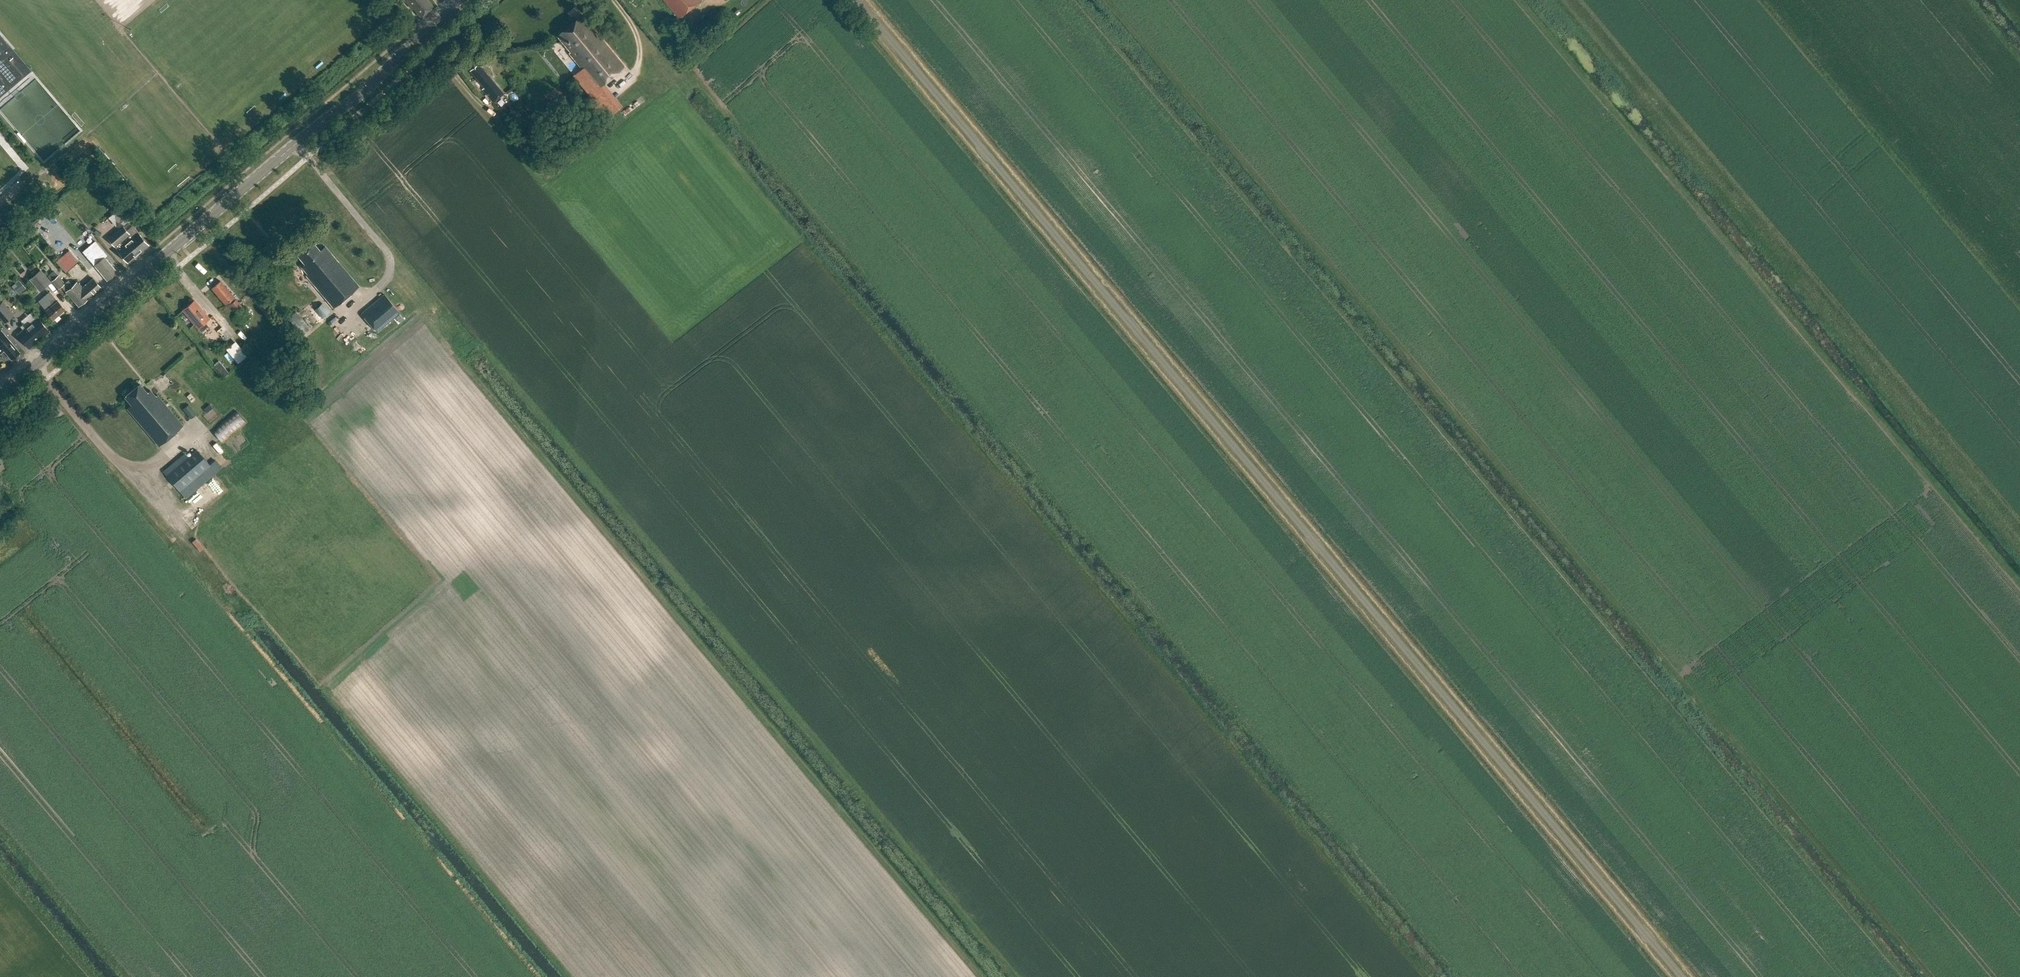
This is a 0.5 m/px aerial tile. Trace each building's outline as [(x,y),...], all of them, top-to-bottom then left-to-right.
[(420,16),(433,6),(428,0),(404,0),(412,9),(413,8),(420,16)] [(680,18),(701,0),(665,0),(680,18)] [(569,53),(598,88),(625,65),(583,14),(557,36),(570,51),(569,53)] [(24,76),(9,59),(11,56),(8,52),(12,48),(0,34),(0,97),(24,76)] [(470,70),(484,87),(479,91),(492,107),(505,96),(479,63),(470,70)] [(505,77),(514,77),(513,69),(504,70),(505,77)] [(530,120),(517,106),(509,113),(522,127),(530,120)] [(124,237),(138,254),(148,245),(131,225),(126,230),(129,233),(124,237)] [(107,239),(127,262),(138,254),(124,237),(129,233),(126,230),(123,226),(107,239)] [(305,263),(301,266),(308,273),(306,275),(334,308),(359,286),(325,246),(320,250),(312,240),(297,253),(305,263)] [(95,241),(83,251),(91,261),(107,280),(117,272),(105,257),(107,255),(95,241)] [(79,261),(69,250),(56,262),(66,273),(79,261)] [(51,281),(40,269),(34,274),(45,287),(51,281)] [(93,278),(81,287),(80,287),(81,285),(79,283),(77,283),(76,281),(73,284),(68,280),(65,282),(58,274),(51,280),(58,288),(61,286),(78,306),(100,287),(93,278)] [(211,288),(226,305),(234,297),(220,280),(211,288)] [(65,309),(57,300),(49,291),(38,300),(46,310),(53,319),(65,309)] [(361,313),(377,332),(400,312),(384,294),(361,313)] [(236,300),(229,306),(235,313),(242,307),(236,300)] [(192,302),(182,310),(198,328),(202,333),(210,326),(206,322),(209,318),(197,303),(195,305),(192,302)] [(6,324),(15,316),(4,303),(0,307),(0,317),(6,324)] [(321,318),(329,311),(322,303),(315,310),(321,318)] [(296,311),(284,321),(298,338),(310,328),(296,311)] [(19,336),(29,348),(50,331),(39,319),(19,336)] [(11,359),(19,352),(1,330),(0,331),(0,354),(4,350),(11,359)] [(236,341),(227,349),(238,363),(247,356),(236,341)] [(224,376),(228,372),(218,360),(214,364),(224,376)] [(127,408),(159,446),(184,424),(182,421),(181,422),(157,395),(155,396),(150,390),(147,392),(139,383),(125,396),(132,404),(127,408)] [(190,418),(196,413),(188,403),(182,409),(190,418)] [(243,424),(233,412),(209,433),(219,445),(243,424)] [(197,450),(166,476),(185,499),(216,473),(197,450)]
